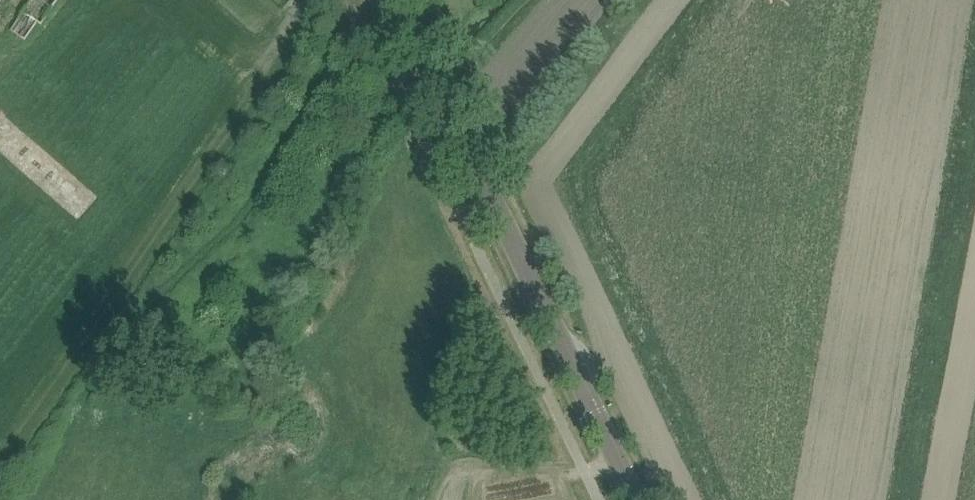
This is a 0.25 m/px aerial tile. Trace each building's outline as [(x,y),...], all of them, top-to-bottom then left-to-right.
[(50,0),(30,0),(20,16),(35,25),(50,0)]
